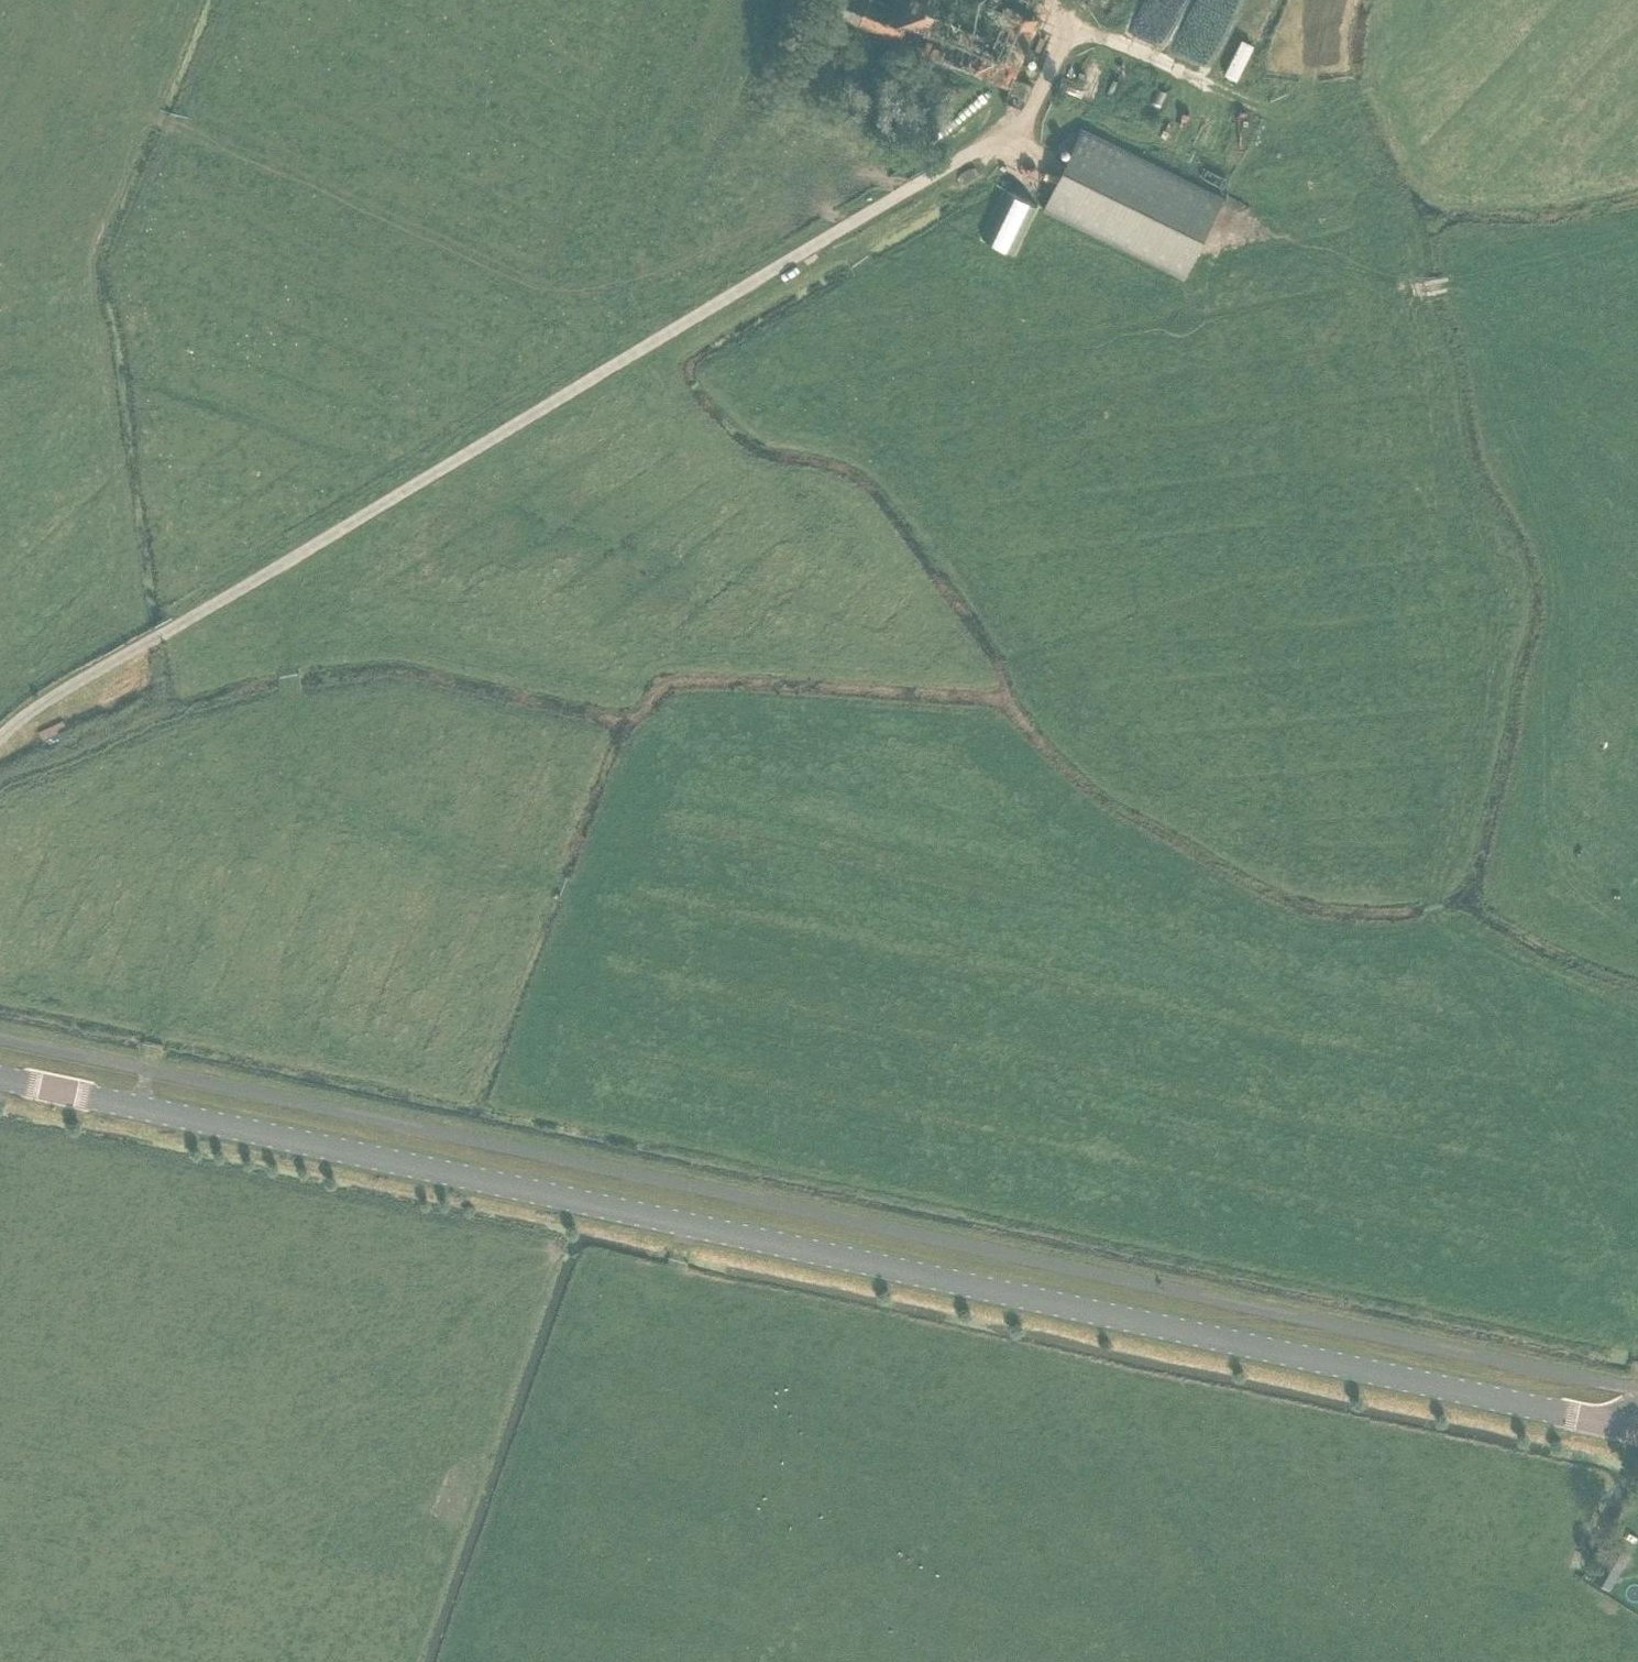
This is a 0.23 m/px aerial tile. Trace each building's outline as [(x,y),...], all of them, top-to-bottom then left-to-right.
[(879,37),(1007,90),(1001,103),(1018,110),(1028,86),(1010,79),(1035,21),(1030,19),(1037,0),(894,0),(891,7),(874,0),(828,0),(824,10),(880,33),(879,37)] [(1096,10),(1100,0),(1073,0),(1096,10)] [(1235,0),(1193,0),(1193,20),(1235,20),(1235,0)] [(1240,75),(1255,38),(1242,32),(1227,70),(1240,75)] [(1039,212),(1054,219),(1179,281),(1219,201),(1079,131),(1039,212)] [(1037,193),(1006,182),(986,236),(1018,247),(1037,193)] [(1592,1579),(1609,1589),(1621,1568),(1605,1558),(1592,1579)] [(1623,1614),(1637,1624),(1637,1592),(1623,1614)]
